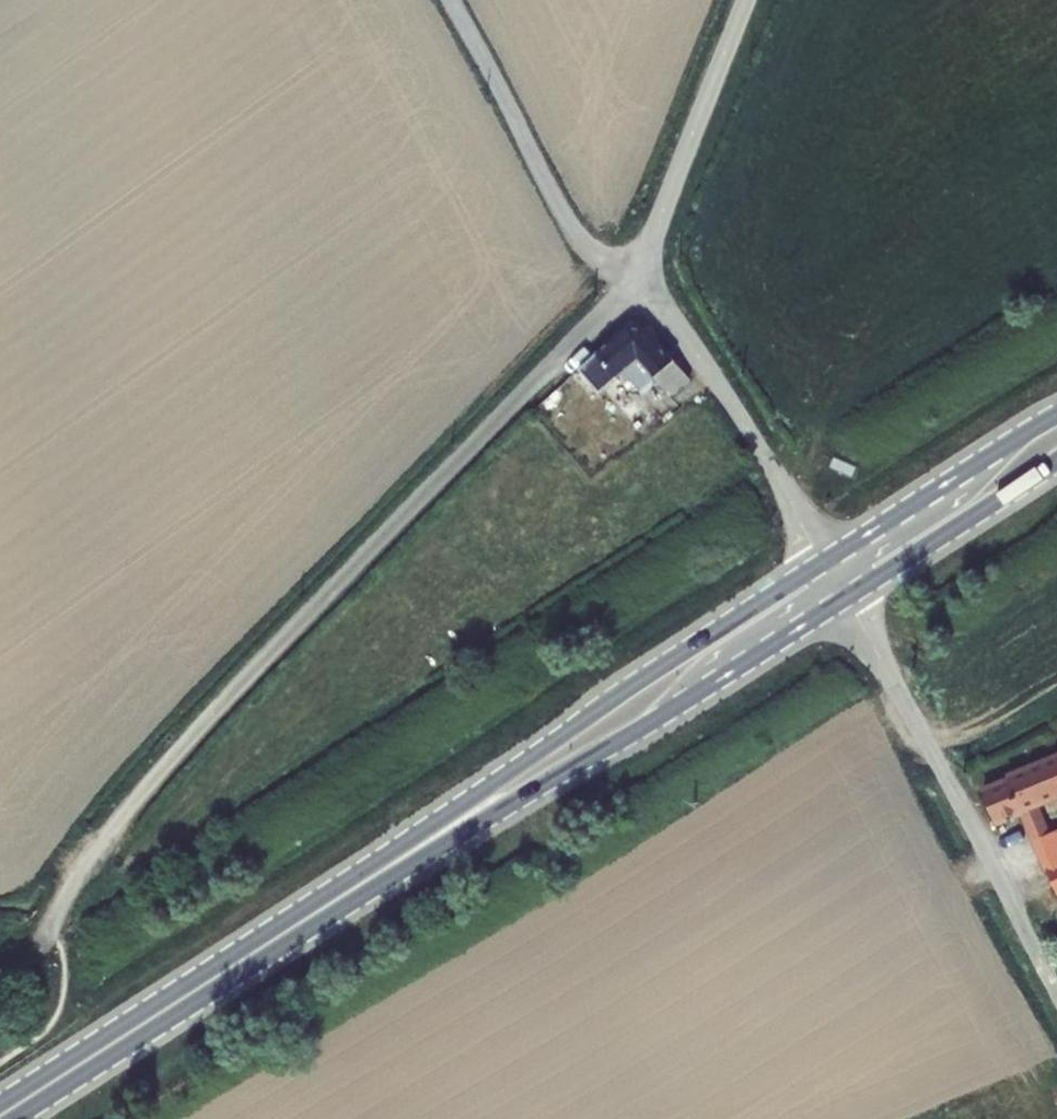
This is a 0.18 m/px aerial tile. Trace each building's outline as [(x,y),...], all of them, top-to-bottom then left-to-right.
[(630,325),(582,367),(583,368),(603,391),(626,371),(641,390),(655,379),(671,396),(691,379),(646,328),(630,325)] [(593,400),(603,391),(583,368),(573,377),(593,400)] [(995,823),(1022,812),(1028,826),(1042,821),(1041,818),(1047,816),(1038,796),(1056,788),(1056,757),(1008,779),(1009,781),(982,792),(995,823)] [(1028,826),(1034,840),(1048,835),(1042,821),(1028,826)] [(1056,892),(1056,830),(1048,835),(1034,840),(1056,892)]
